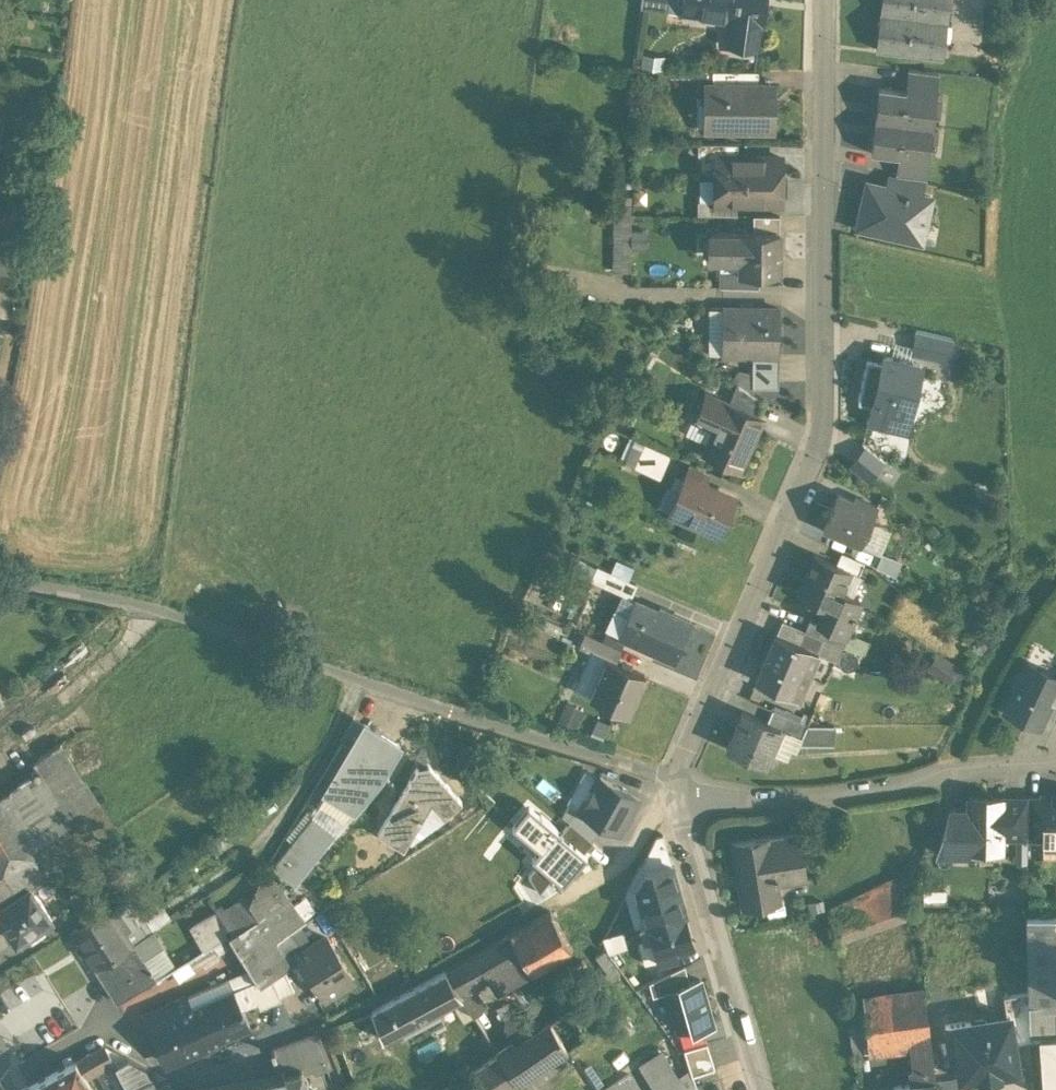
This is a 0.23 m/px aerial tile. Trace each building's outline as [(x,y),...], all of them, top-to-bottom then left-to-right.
[(640,8),(667,11),(669,0),(641,0),(640,8)] [(680,13),(731,20),(731,18),(736,19),(738,0),(682,0),(680,13)] [(736,19),(731,18),(731,20),(728,40),(758,44),(761,24),(763,24),(766,0),(738,0),(736,19)] [(875,49),(940,57),(947,0),(881,0),(875,49)] [(938,74),(908,71),(906,91),(906,92),(929,94),(929,96),(935,97),(938,74)] [(758,72),(711,72),(711,84),(758,84),(758,72)] [(711,84),(705,84),(705,105),(711,105),(711,130),(773,130),(773,113),(768,113),(768,84),(758,84),(711,84)] [(929,94),(906,92),(906,91),(879,88),(875,121),(925,127),(929,96),(929,94)] [(925,127),(875,121),(871,154),(898,157),(898,156),(922,159),(922,157),(925,127)] [(737,144),(697,144),(697,158),(718,158),(718,156),(737,157),(737,144)] [(737,157),(718,156),(718,158),(718,180),(779,180),(780,157),(737,157)] [(922,159),(898,156),(898,157),(896,176),(926,180),(928,158),(922,157),(922,159)] [(926,180),(896,176),(888,174),(885,187),(922,196),(926,180)] [(779,180),(718,180),(718,201),(718,203),(736,203),(779,203),(779,180)] [(885,187),(867,184),(857,227),(920,242),(930,198),(922,196),(885,187)] [(718,201),(697,201),(697,215),(736,216),(736,203),(718,203),(718,201)] [(779,216),(753,216),(752,233),(779,233),(779,216)] [(724,233),(709,233),(709,260),(739,260),(740,233),(724,233)] [(752,233),(740,233),(739,260),(739,268),(739,275),(758,275),(779,275),(779,234),(779,233),(752,233)] [(739,268),(720,268),(720,288),(758,288),(758,275),(739,275),(739,268)] [(779,308),(722,308),(721,354),(752,354),(778,353),(779,308)] [(915,331),(909,354),(947,363),(953,339),(915,331)] [(778,353),(752,354),(752,379),(752,387),(778,386),(778,353)] [(905,430),(920,364),(884,356),(882,362),(867,359),(857,402),(870,405),(866,421),(905,430)] [(749,379),(736,372),(732,378),(738,383),(752,393),(752,387),(752,379),(749,379)] [(752,393),(738,383),(729,402),(756,414),(762,401),(752,393)] [(729,402),(704,391),(694,414),(715,423),(701,454),(739,470),(758,427),(755,425),(759,416),(729,402)] [(670,454),(644,442),(633,467),(659,478),(670,454)] [(883,460),(864,446),(849,465),(868,479),(883,460)] [(732,498),(684,476),(677,491),(683,494),(674,514),(716,533),(732,498)] [(837,494),(823,527),(859,543),(873,510),(837,494)] [(862,561),(840,551),(835,563),(857,573),(862,561)] [(835,563),(813,554),(797,592),(824,604),(817,619),(817,621),(844,632),(844,631),(858,596),(849,593),(857,573),(835,563)] [(635,582),(609,571),(602,585),(628,597),(635,582)] [(666,615),(633,600),(617,634),(674,659),(690,622),(667,612),(666,615)] [(844,632),(817,621),(817,619),(810,616),(804,629),(842,646),(848,632),(844,631),(844,632)] [(621,648),(585,632),(579,646),(605,658),(606,657),(615,661),(621,648)] [(816,651),(774,633),(755,679),(789,693),(802,663),(810,667),(816,651)] [(941,651),(931,668),(960,685),(970,668),(941,651)] [(615,661),(606,657),(605,658),(589,695),(626,712),(643,674),(615,661)] [(1027,664),(1023,672),(1017,674),(1014,681),(1016,687),(1005,710),(1039,726),(1050,702),(1055,689),(1055,678),(1027,664)] [(580,722),(585,705),(570,700),(565,717),(580,722)] [(793,719),(771,709),(766,722),(778,728),(787,731),(793,719)] [(741,711),(725,747),(762,763),(778,728),(766,722),(741,711)] [(352,718),(340,738),(351,745),(363,724),(352,718)] [(833,725),(807,725),(793,719),(787,731),(799,738),(797,744),(833,745),(833,725)] [(351,745),(315,805),(345,822),(364,791),(360,788),(370,771),(379,777),(398,745),(363,724),(351,745)] [(2,872),(17,895),(29,887),(46,875),(47,877),(114,829),(61,744),(33,763),(36,768),(30,772),(32,775),(0,792),(0,798),(33,854),(2,872)] [(417,766),(378,830),(399,844),(423,802),(430,798),(443,813),(459,800),(428,764),(417,766)] [(617,832),(636,797),(599,777),(580,812),(602,824),(617,832)] [(1042,796),(1042,800),(1042,839),(1042,842),(1055,842),(1055,797),(1042,796)] [(2,872),(33,854),(0,798),(0,868),(2,872)] [(968,811),(950,811),(937,855),(969,855),(969,850),(1001,851),(1001,838),(1002,799),(968,798),(968,811)] [(1027,799),(1002,799),(1001,838),(1027,838),(1027,799)] [(1042,800),(1027,799),(1027,838),(1042,839),(1042,800)] [(586,853),(584,851),(561,833),(528,805),(511,825),(539,848),(532,857),(538,863),(552,874),(562,882),(586,853)] [(593,841),(602,824),(580,812),(567,805),(562,816),(570,822),(593,841)] [(314,814),(283,854),(304,870),(336,831),(314,814)] [(584,851),(593,841),(570,822),(561,833),(584,851)] [(658,827),(647,849),(652,869),(668,864),(658,827)] [(768,837),(731,843),(741,906),(764,903),(761,885),(804,878),(797,834),(769,838),(768,837)] [(538,891),(552,874),(538,863),(528,875),(538,891)] [(676,890),(668,864),(652,869),(637,891),(639,900),(674,890),(676,890)] [(265,866),(248,901),(258,918),(228,935),(256,979),(257,979),(259,982),(270,975),(270,976),(282,969),(289,964),(274,940),(290,928),(291,927),(304,919),(265,866)] [(0,873),(0,907),(17,895),(2,872),(0,873)] [(910,873),(831,910),(836,943),(916,916),(910,873)] [(146,884),(119,903),(136,925),(162,906),(146,884)] [(16,944),(28,936),(32,941),(44,933),(40,928),(52,920),(29,887),(17,895),(0,907),(0,920),(16,944)] [(674,890),(639,900),(646,924),(681,914),(674,890)] [(637,891),(625,895),(634,928),(639,927),(646,924),(639,900),(637,891)] [(95,897),(69,913),(78,928),(103,912),(95,897)] [(246,898),(218,915),(216,912),(214,913),(227,934),(228,935),(258,918),(248,901),(246,898)] [(108,911),(103,912),(78,928),(71,932),(94,967),(132,944),(125,933),(136,925),(119,903),(108,911)] [(550,911),(510,934),(518,948),(531,940),(545,962),(547,961),(571,947),(570,946),(550,911)] [(1025,914),(1027,991),(1027,1001),(1055,1000),(1055,912),(1025,914)] [(214,913),(190,928),(203,950),(227,934),(214,913)] [(681,914),(646,924),(650,937),(655,954),(665,951),(674,948),(691,943),(682,914),(681,914)] [(646,924),(639,927),(642,939),(650,937),(646,924)] [(290,928),(274,940),(289,964),(301,958),(297,952),(303,948),(290,928)] [(510,934),(481,951),(445,971),(458,990),(466,985),(496,968),(522,954),(518,948),(510,934)] [(303,948),(297,952),(301,958),(324,994),(351,977),(324,935),(303,948)] [(531,940),(518,948),(522,954),(531,970),(545,962),(531,940)] [(132,944),(94,967),(111,993),(148,969),(132,944)] [(674,948),(665,951),(666,957),(676,955),(674,948)] [(522,954),(496,968),(505,985),(531,970),(522,954)] [(649,983),(653,996),(665,993),(679,989),(677,983),(688,980),(684,966),(649,983)] [(148,969),(111,993),(117,1003),(155,980),(148,969)] [(282,969),(270,976),(279,995),(292,990),(282,969)] [(445,971),(369,1012),(380,1040),(400,1029),(404,1035),(439,1016),(435,1009),(461,995),(458,990),(445,971)] [(270,975),(259,982),(257,979),(256,979),(249,982),(258,1002),(257,1002),(260,1007),(281,998),(279,995),(270,976),(270,975)] [(691,1032),(714,1025),(701,977),(688,980),(677,983),(679,989),(689,1028),(691,1032)] [(249,982),(233,989),(242,1009),(257,1002),(258,1002),(249,982)] [(482,1009),(466,985),(458,990),(461,995),(474,1014),(482,1009)] [(233,989),(191,1008),(207,1044),(249,1025),(242,1009),(233,989)] [(665,993),(676,1032),(689,1028),(679,989),(665,993)] [(1027,991),(1003,995),(1006,1014),(1009,1014),(1013,1041),(1030,1038),(1029,1035),(1027,1001),(1027,991)] [(925,997),(863,1006),(867,1052),(911,1046),(910,1043),(930,1040),(925,997)] [(1027,1001),(1029,1035),(1039,1034),(1055,1033),(1055,1000),(1027,1001)] [(863,1006),(846,1008),(853,1054),(867,1052),(863,1006)] [(191,1008),(150,1027),(167,1063),(207,1044),(191,1008)] [(528,1010),(509,1022),(506,1031),(514,1044),(540,1026),(538,1023),(528,1010)] [(1006,1014),(944,1024),(949,1053),(955,1052),(959,1078),(1017,1068),(1013,1041),(1009,1014),(1006,1014)] [(540,1026),(514,1044),(532,1072),(567,1049),(549,1021),(545,1023),(540,1026)] [(315,1032),(273,1047),(273,1046),(270,1047),(273,1053),(275,1053),(280,1069),(284,1068),(285,1072),(296,1070),(297,1065),(301,1066),(300,1069),(301,1071),(311,1067),(314,1070),(327,1065),(315,1032)] [(1039,1034),(1043,1089),(1055,1089),(1055,1033),(1039,1034)] [(628,1075),(637,1089),(696,1089),(692,1076),(684,1050),(681,1039),(628,1075)] [(930,1040),(910,1043),(911,1046),(914,1069),(933,1066),(930,1040)] [(514,1044),(499,1054),(517,1081),(532,1072),(514,1044)] [(706,1044),(684,1050),(692,1076),(714,1068),(706,1044)] [(103,1047),(86,1057),(97,1074),(114,1064),(104,1047),(103,1047)] [(471,1072),(483,1089),(504,1089),(517,1081),(499,1054),(471,1072)] [(86,1057),(75,1063),(86,1080),(97,1074),(86,1057)] [(115,1066),(124,1084),(127,1089),(156,1089),(155,1087),(151,1080),(143,1083),(137,1071),(144,1068),(128,1059),(115,1066)] [(28,1089),(92,1089),(86,1080),(75,1063),(28,1089)] [(114,1064),(97,1074),(105,1088),(111,1085),(114,1089),(124,1084),(115,1066),(114,1064)] [(202,1089),(201,1089),(194,1089),(308,1089),(307,1080),(301,1071),(300,1069),(301,1066),(297,1065),(296,1070),(285,1072),(284,1068),(280,1069),(280,1074),(202,1089)] [(892,1086),(893,1089),(936,1089),(933,1066),(914,1069),(909,1070),(911,1083),(892,1086)] [(603,1089),(637,1089),(628,1075),(603,1089)] [(155,1087),(156,1089),(171,1089),(168,1082),(155,1087)] [(346,1085),(346,1089),(356,1089),(353,1082),(346,1085)]
